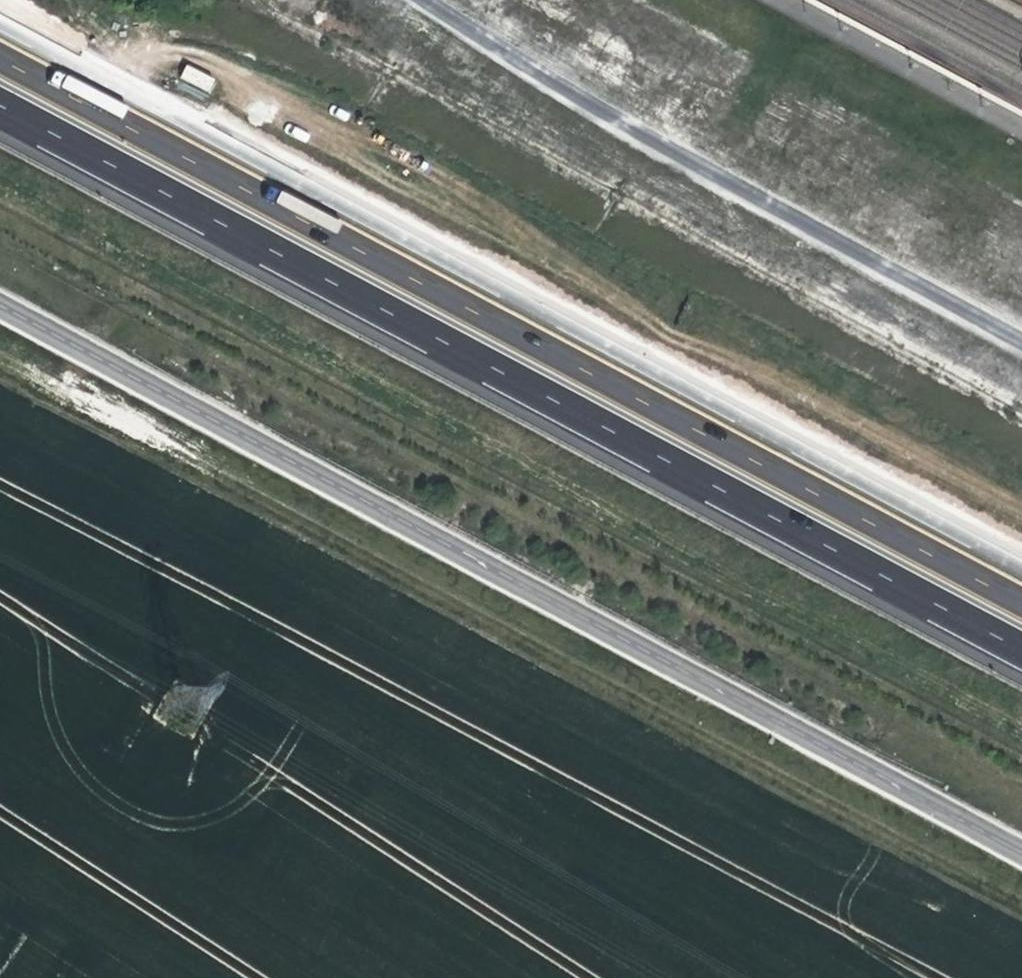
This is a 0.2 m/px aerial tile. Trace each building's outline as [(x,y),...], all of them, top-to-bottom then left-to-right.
[(179,79),(210,91),(216,76),(185,64),(179,79)]
